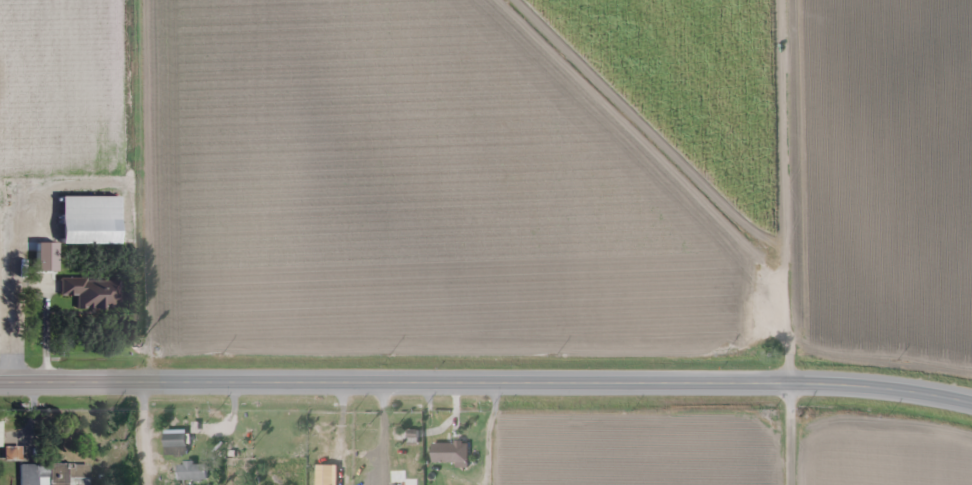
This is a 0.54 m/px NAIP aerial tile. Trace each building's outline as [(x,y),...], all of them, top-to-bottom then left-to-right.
[(118,197),(61,197),(61,244),(118,244),(118,197)] [(58,246),(56,238),(48,241),(51,248),(58,246)] [(42,261),(42,276),(53,276),(52,261),(42,261)] [(117,309),(117,279),(61,279),(61,297),(77,297),(77,310),(117,309)] [(164,456),(187,456),(187,430),(164,430),(164,456)] [(432,443),(432,455),(423,455),(423,463),(469,463),(469,443),(432,443)] [(5,462),(20,462),(20,447),(5,447),(5,462)] [(206,463),(178,463),(178,481),(206,481),(206,463)] [(20,464),(20,484),(89,484),(89,465),(20,464)]
